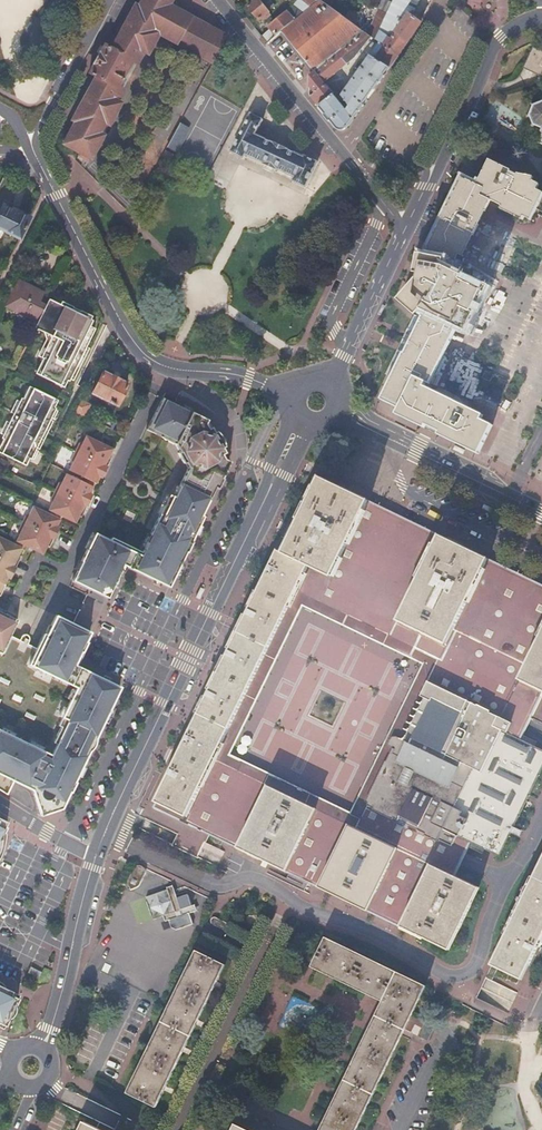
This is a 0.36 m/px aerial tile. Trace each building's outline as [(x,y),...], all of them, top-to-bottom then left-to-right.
[(79,155),(96,164),(103,151),(101,150),(103,146),(105,147),(129,104),(125,101),(149,58),(153,60),(166,38),(213,66),(222,52),(229,37),(168,5),(170,0),(141,0),(138,6),(135,5),(111,48),(105,45),(89,72),(96,76),(71,120),(75,122),(63,143),(80,152),(79,155)] [(271,0),(256,0),(248,6),(259,19),(269,12),(268,10),(275,5),(271,0)] [(281,33),(313,71),(314,70),(334,54),(364,28),(361,26),(355,22),(349,17),(331,5),(324,0),(321,0),(296,21),(281,33)] [(296,21),(321,0),(293,0),(298,4),(289,13),(296,21)] [(399,53),(412,34),(420,22),(422,18),(403,5),(406,0),(393,0),(393,2),(387,14),(385,20),(384,23),(390,27),(394,21),(400,25),(390,39),(380,32),(377,38),(380,40),(399,53)] [(393,2),(389,0),(385,0),(380,10),(387,14),(393,2)] [(353,10),(349,17),(355,22),(358,14),(353,10)] [(385,20),(387,14),(380,10),(377,16),(385,20)] [(271,29),(262,37),(268,45),(281,33),(296,21),(289,13),(287,11),(269,27),(271,29)] [(361,26),(364,28),(373,34),(377,38),(380,32),(381,28),(359,13),(358,14),(355,22),(361,26)] [(334,54),(314,70),(323,82),(356,55),(373,34),(364,28),(334,54)] [(315,92),(311,96),(335,126),(347,126),(386,71),(390,65),(398,53),(399,53),(380,40),(358,71),(341,95),(348,104),(345,107),(325,84),(315,92)] [(532,46),(531,48),(530,50),(541,55),(541,49),(532,46)] [(530,50),(523,66),(522,67),(541,76),(541,55),(530,50)] [(308,75),(309,85),(315,92),(325,84),(323,82),(314,70),(313,71),(308,75)] [(532,124),(540,127),(540,129),(541,129),(540,131),(541,132),(538,141),(541,143),(541,100),(533,104),(528,114),(532,124)] [(305,186),(317,160),(303,154),(303,156),(255,133),(261,119),(250,114),(231,151),(244,157),(245,154),(293,177),(292,180),(305,186)] [(177,122),(165,147),(177,153),(189,128),(177,122)] [(532,174),(528,174),(517,172),(516,174),(509,170),(509,168),(489,158),(475,183),(462,177),(445,209),(436,228),(426,246),(427,247),(425,253),(423,254),(420,253),(416,273),(417,273),(416,279),(415,279),(399,297),(417,313),(418,312),(423,317),(406,354),(402,352),(380,398),(392,404),(398,407),(397,409),(458,439),(457,442),(479,453),(479,451),(477,450),(490,423),(479,417),(481,412),(424,384),(426,381),(428,382),(456,327),(462,329),(475,302),(478,303),(486,284),(464,272),(462,275),(453,270),(454,262),(458,254),(462,255),(490,198),(496,200),(495,205),(521,218),(522,214),(529,217),(541,191),(541,190),(536,187),(537,182),(532,179),(532,174)] [(28,219),(14,211),(14,212),(0,205),(0,206),(0,231),(18,239),(28,219)] [(38,321),(47,303),(42,300),(44,295),(19,283),(7,308),(37,323),(38,321)] [(483,320),(492,303),(482,297),(472,315),(483,320)] [(82,315),(83,314),(78,312),(77,316),(72,313),(73,310),(50,298),(47,303),(38,321),(37,323),(49,329),(49,327),(53,329),(55,331),(56,334),(54,337),(53,337),(46,351),(48,352),(40,367),(53,374),(82,315)] [(95,321),(83,314),(82,315),(53,374),(68,381),(71,374),(73,375),(96,328),(92,326),(95,321)] [(117,405),(127,383),(101,371),(91,392),(117,405)] [(46,389),(33,382),(26,396),(24,395),(4,435),(6,436),(0,448),(0,449),(13,455),(43,395),(46,389)] [(60,396),(46,389),(43,395),(13,455),(28,462),(31,456),(33,456),(44,434),(41,432),(43,427),(47,428),(58,405),(57,404),(60,396)] [(194,406),(165,395),(147,431),(175,446),(180,453),(178,454),(184,464),(185,463),(188,469),(184,478),(174,498),(169,496),(159,517),(162,518),(158,527),(155,526),(141,553),(111,538),(110,541),(96,534),(95,534),(80,562),(82,563),(72,581),(73,582),(90,591),(106,599),(119,573),(123,567),(169,590),(175,577),(188,551),(195,537),(203,520),(211,503),(219,488),(223,478),(230,465),(224,453),(222,449),(225,446),(222,442),(224,438),(222,432),(219,428),(216,425),(214,426),(212,422),(209,419),(205,418),(208,414),(194,406)] [(76,412),(84,416),(89,405),(81,401),(76,412)] [(76,452),(107,468),(111,459),(109,458),(112,450),(86,437),(83,443),(79,444),(76,452)] [(455,444),(453,448),(463,453),(465,449),(455,444)] [(104,475),(107,468),(76,452),(72,460),(73,463),(73,465),(70,471),(86,479),(95,484),(96,484),(100,477),(96,475),(97,472),(104,475)] [(296,588),(317,598),(366,499),(335,484),(311,472),(308,478),(285,525),(279,538),(271,554),(270,557),(273,558),(271,560),(269,559),(267,562),(265,568),(259,578),(257,583),(260,584),(252,601),(249,600),(245,608),(242,613),(246,615),(238,630),(234,637),(234,639),(232,643),(229,641),(228,644),(221,657),(225,659),(255,673),(264,654),(267,648),(287,608),(295,590),(296,588)] [(89,495),(93,487),(84,483),(68,475),(64,483),(60,484),(57,492),(87,507),(91,499),(85,496),(86,494),(89,495)] [(50,511),(52,512),(62,517),(75,523),(79,516),(76,514),(77,512),(83,514),(87,507),(57,492),(53,499),(54,503),(50,511)] [(424,650),(437,657),(430,671),(455,683),(497,599),(511,569),(502,565),(460,545),(443,537),(377,504),(329,603),(424,650)] [(483,504),(480,511),(490,515),(493,508),(483,504)] [(26,516),(22,524),(53,540),(57,532),(52,529),(54,525),(57,527),(60,520),(50,515),(34,507),(30,515),(26,516)] [(53,540),(22,524),(19,532),(21,534),(17,542),(24,545),(33,550),(43,555),(47,546),(49,548),(53,540)] [(484,559),(435,535),(394,619),(443,643),(484,559)] [(15,568),(19,560),(14,557),(15,555),(18,556),(22,549),(15,545),(0,537),(0,560),(15,568)] [(5,585),(8,577),(5,576),(6,573),(12,576),(15,568),(0,560),(0,582),(5,585)] [(541,591),(541,585),(521,575),(496,628),(499,630),(494,641),(513,651),(541,591)] [(316,601),(317,598),(296,588),(295,590),(316,601)] [(377,782),(393,748),(398,739),(399,736),(425,681),(430,671),(437,657),(424,650),(329,603),(317,598),(316,601),(295,590),(287,608),(267,648),(264,654),(255,673),(249,687),(245,694),(241,704),(214,761),(222,765),(226,766),(234,770),(251,779),(299,802),(318,811),(322,813),(326,815),(327,815),(355,828),(360,818),(366,806),(377,782)] [(7,794),(13,782),(31,790),(40,816),(62,807),(64,804),(77,776),(89,751),(99,731),(106,716),(112,704),(119,690),(73,667),(81,652),(89,634),(73,626),(55,616),(46,635),(44,634),(37,649),(28,645),(29,642),(29,640),(29,638),(28,637),(27,635),(26,635),(23,636),(22,637),(21,638),(20,641),(11,636),(18,621),(1,613),(2,610),(0,609),(0,790),(7,794)] [(502,705),(524,716),(519,727),(524,729),(541,691),(541,624),(502,705)] [(490,700),(510,656),(488,646),(467,688),(490,700)] [(216,677),(210,690),(241,704),(245,694),(249,687),(255,673),(225,659),(218,673),(216,677)] [(456,697),(425,681),(399,736),(398,739),(429,753),(456,697)] [(153,808),(193,827),(222,765),(214,761),(241,704),(210,690),(207,689),(205,693),(202,700),(200,700),(198,703),(197,706),(192,716),(194,718),(191,726),(188,731),(186,730),(177,749),(175,754),(178,756),(175,762),(173,766),(170,764),(162,782),(160,785),(163,787),(155,805),(153,808)] [(467,754),(486,712),(464,701),(436,757),(440,759),(442,754),(452,759),(456,750),(467,754)] [(297,731),(299,717),(292,716),(292,711),(283,710),(281,729),(297,731)] [(506,733),(511,723),(497,716),(474,764),(468,761),(464,771),(459,768),(455,778),(459,780),(453,792),(459,794),(437,840),(450,846),(454,837),(467,844),(469,841),(496,853),(497,854),(503,842),(501,841),(516,811),(518,812),(524,798),(523,798),(537,768),(538,768),(541,760),(541,751),(506,733)] [(377,782),(366,806),(396,821),(424,763),(393,748),(377,782)] [(435,768),(432,767),(403,824),(427,836),(448,793),(438,789),(443,778),(433,773),(435,768)] [(524,798),(538,768),(537,768),(523,798),(524,798)] [(234,770),(205,832),(207,834),(227,843),(289,873),(301,846),(318,811),(299,802),(251,779),(234,770)] [(501,841),(503,842),(518,812),(516,811),(501,841)] [(355,828),(327,815),(297,877),(376,915),(411,843),(360,818),(355,828)] [(453,875),(458,865),(420,847),(385,919),(421,937),(423,935),(447,947),(476,888),(453,877),(454,876),(453,875)] [(127,879),(130,888),(137,885),(144,870),(142,865),(136,862),(127,879)] [(541,938),(541,862),(492,965),(522,979),(541,938)] [(166,887),(145,895),(153,917),(166,913),(170,925),(176,928),(192,923),(188,912),(192,911),(185,891),(175,894),(174,893),(169,895),(166,887)] [(423,935),(421,937),(446,949),(447,947),(423,935)] [(426,986),(325,938),(311,967),(382,1001),(342,1082),(319,1129),(356,1129),(384,1071),(404,1030),(405,1028),(412,1015),(426,986)] [(156,1107),(225,965),(195,951),(126,1092),(156,1107)] [(4,1025),(7,1020),(5,1019),(9,1010),(12,1003),(15,1004),(17,998),(10,995),(11,991),(0,986),(0,1024),(4,1025)] [(435,1026),(425,1022),(421,1030),(418,1037),(427,1041),(435,1026)] [(81,1121),(77,1129),(101,1129),(81,1121)]
